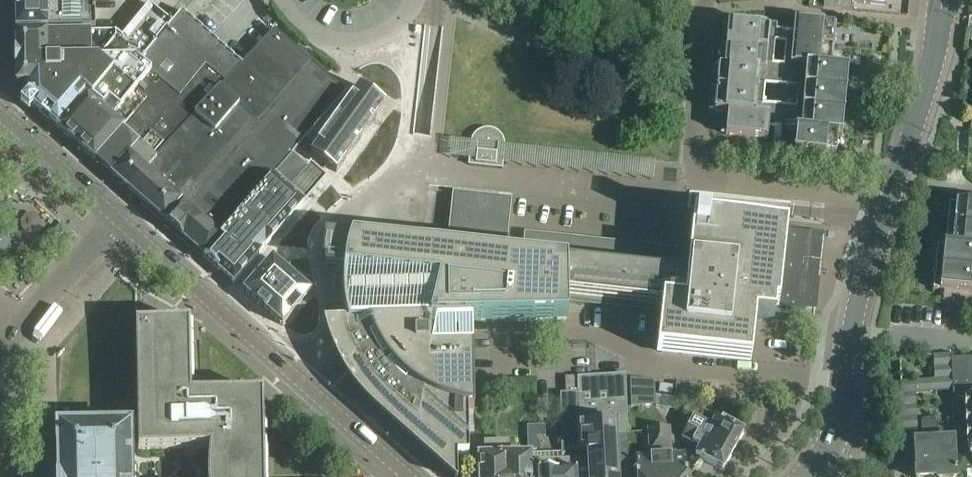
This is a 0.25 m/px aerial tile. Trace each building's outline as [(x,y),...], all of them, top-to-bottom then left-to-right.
[(16,31),(95,30),(95,0),(15,0),(16,31)] [(818,0),(808,0),(807,8),(817,9),(818,0)] [(822,1),(824,1),(823,10),(851,13),(852,4),(870,6),(871,0),(822,0),(822,1)] [(172,26),(172,25),(149,7),(122,39),(116,34),(16,37),(17,86),(28,86),(28,105),(47,122),(48,121),(57,129),(88,97),(102,111),(141,64),(172,26)] [(88,97),(57,129),(129,192),(157,162),(155,160),(241,67),(182,13),(172,25),(172,26),(141,64),(102,111),(88,97)] [(727,115),(725,137),(756,140),(767,141),(769,118),(755,117),(759,75),(765,76),(767,54),(768,48),(769,33),(770,21),(755,20),(753,30),(728,28),(724,71),(718,70),(713,114),(727,115)] [(790,67),(805,69),(805,68),(832,70),(832,69),(836,27),(794,23),(790,67)] [(288,191),(311,165),(297,152),(344,93),(331,81),(274,32),(241,67),(155,160),(157,162),(129,192),(165,224),(165,225),(182,240),(182,239),(204,258),(203,259),(233,285),(261,253),(260,253),(303,204),(288,191)] [(882,66),(883,55),(869,54),(868,65),(882,66)] [(805,69),(802,111),(844,115),(847,71),(832,69),(832,70),(805,68),(805,69)] [(337,119),(310,156),(336,175),(385,106),(359,88),(350,100),(337,119)] [(344,96),(329,113),(337,119),(350,100),(344,96)] [(844,115),(802,111),(801,126),(800,132),(796,132),(794,154),(835,158),(837,136),(842,137),(844,115)] [(351,243),(324,240),(321,265),(326,266),(326,271),(343,273),(343,276),(343,278),(342,280),(342,281),(342,283),(342,285),(342,286),(342,288),(342,290),(342,291),(342,293),(342,295),(342,296),(342,298),(342,300),(342,301),(342,303),(343,305),(343,306),(343,308),(343,310),(343,311),(344,313),(344,314),(344,316),(345,318),(345,319),(345,321),(346,323),(346,324),(327,325),(327,326),(328,326),(328,330),(329,333),(330,336),(331,340),(332,343),(334,346),(335,349),(336,353),(337,356),(339,359),(340,362),(342,365),(344,368),(345,371),(347,374),(349,377),(351,380),(353,383),(355,386),(357,388),(359,391),(361,394),(363,396),(366,399),(368,401),(370,404),(373,406),(375,409),(378,411),(402,432),(402,430),(404,432),(404,431),(455,476),(456,476),(456,459),(468,458),(468,454),(467,412),(473,412),(472,348),(471,324),(490,323),(557,322),(567,322),(566,319),(566,305),(663,315),(659,354),(748,363),(752,320),(774,322),(775,308),(805,312),(811,256),(813,256),(814,256),(815,255),(816,254),(816,253),(817,252),(817,251),(817,250),(816,249),(816,248),(815,247),(814,246),(813,246),(814,235),(693,221),(689,252),(682,251),(692,167),(680,166),(504,147),(504,146),(504,145),(504,143),(503,142),(503,140),(502,139),(501,138),(500,136),(499,135),(498,134),(497,133),(496,132),(494,132),(493,131),(491,131),(490,130),(488,130),(487,130),(485,130),(484,131),(482,131),(481,132),(479,132),(478,133),(477,134),(476,135),(475,136),(474,137),(473,138),(472,140),(471,141),(471,142),(471,143),(441,140),(431,140),(412,138),(366,133),(351,243)] [(303,204),(326,178),(311,165),(288,191),(303,204)] [(959,195),(958,205),(971,207),(971,196),(959,195)] [(945,248),(971,251),(971,207),(958,205),(949,205),(945,248)] [(22,230),(27,234),(34,234),(39,228),(38,221),(33,217),(26,218),(22,223),(22,230)] [(319,273),(322,243),(307,242),(305,272),(319,273)] [(971,295),(971,251),(945,248),(937,247),(933,291),(943,292),(955,293),(966,294),(971,295)] [(243,293),(282,327),(298,309),(300,312),(313,297),(300,286),(293,279),(285,272),(273,261),(273,262),(272,261),(243,293)] [(285,272),(293,279),(299,272),(291,266),(285,272)] [(293,279),(300,286),(306,279),(299,272),(293,279)] [(157,276),(151,283),(162,293),(168,286),(157,276)] [(942,303),(953,304),(955,293),(943,292),(942,303)] [(953,304),(965,305),(966,294),(955,293),(953,304)] [(136,327),(137,415),(137,422),(138,452),(210,451),(209,457),(208,463),(208,469),(208,476),(207,476),(264,476),(262,396),(190,397),(189,325),(136,327)] [(935,394),(952,393),(953,393),(951,361),(950,356),(933,357),(935,394)] [(952,393),(952,402),(965,401),(968,460),(971,460),(971,360),(951,361),(953,393),(952,393)] [(579,452),(587,452),(588,476),(628,476),(626,376),(577,379),(579,452)] [(575,461),(568,462),(568,452),(579,452),(577,379),(565,380),(566,396),(561,396),(562,428),(561,428),(562,446),(561,446),(561,455),(537,455),(537,476),(576,476),(575,461)] [(643,408),(642,382),(630,381),(631,409),(643,408)] [(654,384),(642,382),(643,408),(655,408),(654,384)] [(919,396),(918,383),(900,384),(901,396),(892,396),(895,457),(914,456),(915,476),(955,476),(954,441),(938,442),(937,422),(921,423),(922,442),(915,443),(914,439),(916,439),(914,396),(919,396)] [(674,402),(698,405),(699,388),(676,386),(674,402)] [(688,405),(678,424),(733,454),(743,435),(716,419),(714,422),(701,416),(703,413),(688,405)] [(733,454),(678,424),(678,423),(678,428),(685,432),(682,438),(700,448),(695,457),(723,473),(733,454)] [(131,452),(130,427),(57,429),(58,476),(131,476),(131,452)] [(528,428),(529,451),(537,451),(536,428),(528,428)] [(659,429),(648,430),(649,458),(636,459),(637,476),(661,476),(659,429)] [(659,429),(661,476),(686,476),(685,456),(671,457),(669,429),(659,429)] [(537,455),(530,455),(531,458),(510,459),(509,444),(484,444),(485,459),(478,459),(478,476),(537,476),(537,455)]
